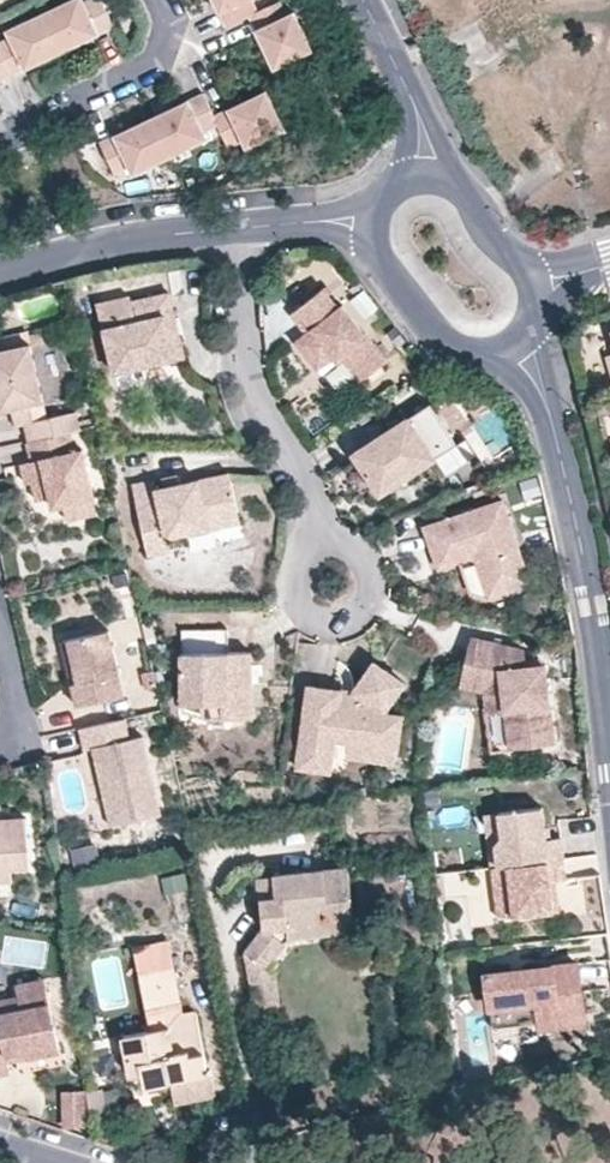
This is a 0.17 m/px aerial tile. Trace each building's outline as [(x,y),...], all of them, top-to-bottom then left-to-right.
[(67,51),(117,27),(104,0),(93,0),(90,2),(89,0),(72,0),(48,11),(67,51)] [(230,27),(261,13),(254,0),(218,0),(230,27)] [(284,2),(253,17),(277,69),(314,52),(298,13),(291,17),(284,2)] [(0,42),(16,75),(67,51),(48,11),(9,30),(13,36),(0,42)] [(16,75),(0,42),(0,43),(0,82),(16,75)] [(155,117),(173,156),(211,138),(209,132),(221,126),(233,148),(248,140),(252,147),(289,129),(271,91),(217,117),(206,94),(155,117)] [(104,140),(120,172),(132,166),(136,173),(172,156),(154,117),(104,140)] [(322,288),(289,313),(303,333),(294,340),(311,363),(323,356),(333,356),(337,362),(341,358),(359,381),(384,361),(342,305),(338,308),(322,288)] [(128,299),(95,306),(111,376),(181,360),(176,338),(167,340),(164,326),(173,324),(167,296),(129,304),(128,299)] [(0,344),(0,374),(1,378),(0,379),(0,393),(4,407),(15,404),(21,423),(29,422),(34,439),(75,429),(79,428),(75,411),(41,418),(36,399),(50,396),(34,337),(0,344)] [(609,388),(609,349),(600,351),(609,388)] [(429,403),(353,453),(380,493),(456,442),(429,403)] [(81,450),(75,429),(34,439),(31,440),(36,459),(25,461),(31,482),(36,480),(41,500),(55,497),(68,506),(99,499),(87,448),(81,450)] [(150,478),(128,483),(143,554),(165,549),(162,535),(205,526),(202,514),(232,507),(224,471),(152,487),(150,478)] [(499,502),(421,527),(434,568),(476,555),(479,565),(473,567),(483,598),(527,583),(499,502)] [(115,625),(67,637),(73,665),(81,663),(84,678),(78,680),(83,703),(113,696),(107,673),(125,669),(115,625)] [(223,630),(176,631),(178,705),(222,704),(223,717),(241,716),(247,712),(247,682),(240,682),(240,675),(246,669),(246,652),(223,653),(223,630)] [(466,640),(460,682),(498,689),(506,751),(552,744),(541,665),(520,667),(518,650),(466,640)] [(352,701),(308,697),(301,750),(335,753),(337,738),(400,745),(404,712),(388,711),(406,684),(375,665),(352,693),(352,701)] [(135,737),(130,715),(82,726),(87,748),(98,745),(107,784),(115,782),(117,789),(108,791),(116,825),(167,813),(149,734),(135,737)] [(549,807),(506,812),(509,837),(503,846),(505,867),(514,866),(571,859),(569,843),(565,843),(565,841),(567,841),(567,837),(552,838),(549,807)] [(18,863),(35,862),(33,812),(0,813),(0,864),(18,863)] [(506,887),(510,917),(561,912),(557,881),(573,879),(571,859),(514,866),(516,886),(506,887)] [(19,876),(18,863),(0,864),(0,877),(19,876)] [(349,867),(276,874),(279,893),(262,894),(264,926),(246,951),(270,967),(292,937),(356,929),(349,867)] [(279,893),(276,874),(260,876),(262,894),(279,893)] [(277,973),(270,967),(246,951),(256,1002),(285,1017),(277,973)] [(580,964),(489,975),(496,1028),(586,1018),(580,964)] [(146,1086),(173,1081),(172,1077),(209,1069),(196,1009),(184,1011),(173,965),(141,972),(147,1011),(163,1007),(167,1027),(125,1035),(133,1075),(143,1073),(146,1086)] [(26,993),(55,986),(52,975),(24,981),(26,993)] [(19,1071),(16,1060),(13,1053),(33,1049),(34,1054),(67,1046),(55,986),(26,993),(0,999),(3,1012),(0,1012),(0,1075),(19,1071)] [(13,1053),(16,1060),(35,1056),(34,1054),(33,1049),(13,1053)] [(172,1077),(173,1081),(176,1098),(213,1091),(209,1069),(172,1077)] [(88,1126),(86,1088),(62,1089),(63,1127),(88,1126)]
